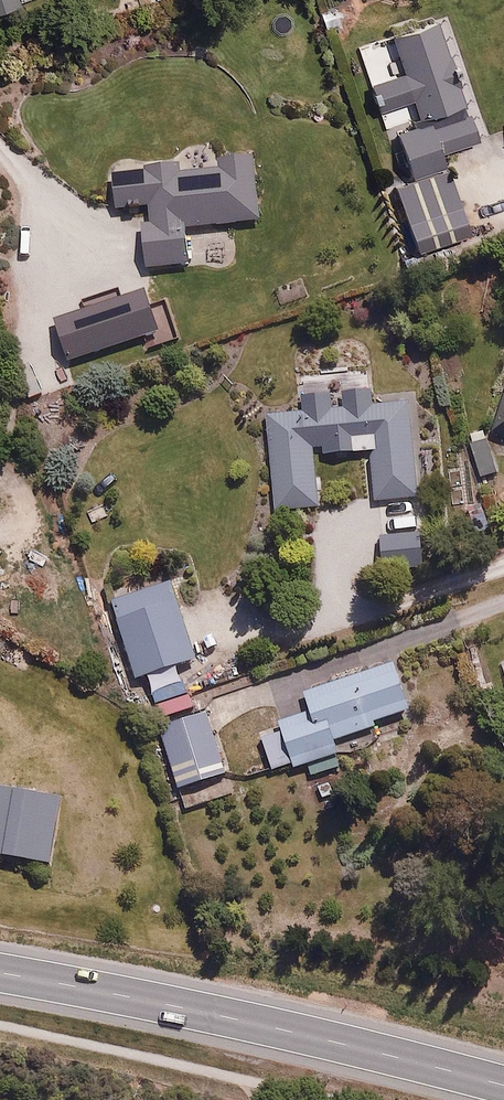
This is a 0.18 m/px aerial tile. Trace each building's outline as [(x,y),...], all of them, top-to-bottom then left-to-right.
[(23,8),(20,0),(0,0),(0,16),(23,8)] [(404,77),(371,88),(379,115),(412,104),(421,130),(425,129),(465,116),(436,27),(392,41),(404,77)] [(470,242),(445,162),(486,149),(474,113),(465,116),(425,129),(421,130),(399,137),(413,181),(396,186),(419,258),(470,242)] [(143,175),(113,176),(115,216),(149,214),(150,226),(141,227),(144,277),(186,275),(184,233),(263,228),(259,153),(218,155),(219,168),(181,170),(181,163),(142,165),(143,175)] [(491,430),(503,435),(503,395),(491,430)] [(373,510),(418,508),(414,409),(269,414),(272,513),(319,512),(317,445),(370,444),(373,510)] [(175,582),(109,602),(135,684),(200,663),(175,582)] [(337,743),(410,713),(390,665),(303,702),(305,708),(254,729),(273,773),(289,766),(297,785),(345,764),(337,743)] [(205,711),(157,726),(177,792),(226,777),(205,711)] [(0,783),(0,857),(47,864),(58,792),(0,783)]
